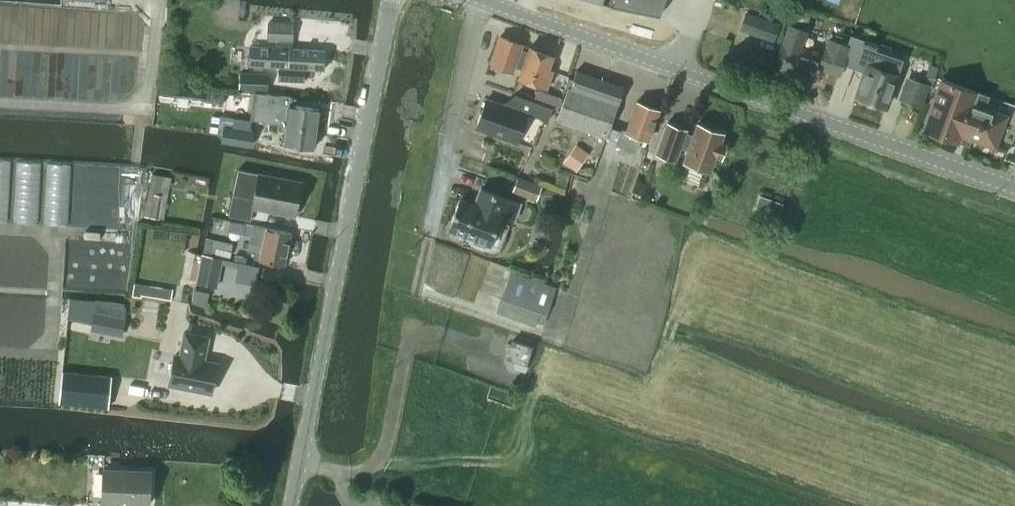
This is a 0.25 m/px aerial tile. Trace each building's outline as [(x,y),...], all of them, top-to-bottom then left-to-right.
[(611,6),(658,16),(664,0),(613,0),(611,6)] [(795,12),(794,17),(795,21),(799,24),(804,24),(808,21),(809,17),(808,12),(804,10),(799,10),(795,12)] [(747,13),(741,31),(774,42),(780,24),(747,13)] [(292,41),(293,24),(268,23),(267,40),(276,41),(276,48),(249,47),(248,66),(260,66),(279,68),(279,81),(304,82),(304,69),(324,70),(325,51),(290,49),(290,41),(292,41)] [(781,45),(775,66),(814,79),(817,69),(837,76),(842,64),(853,68),(863,40),(850,36),(846,47),(828,40),(821,58),(799,51),(805,32),(789,27),(783,45),(781,45)] [(500,37),(490,64),(512,72),(514,66),(521,69),(517,79),(545,89),(552,71),(548,69),(553,56),(542,52),(541,49),(535,47),(533,49),(529,47),(527,54),(519,51),(522,45),(500,37)] [(863,40),(853,68),(865,72),(856,98),(885,108),(902,60),(874,50),(876,44),(863,40)] [(925,76),(934,79),(938,67),(929,64),(925,76)] [(609,129),(623,88),(576,71),(572,82),(569,90),(567,89),(560,110),(557,119),(606,137),(609,129)] [(267,91),(267,74),(239,73),(238,90),(267,91)] [(546,105),(560,110),(567,89),(569,90),(572,82),(556,76),(546,105)] [(921,108),(929,85),(910,79),(902,102),(921,108)] [(994,149),(1006,116),(971,103),(975,92),(941,80),(923,131),(957,143),(959,136),(994,149)] [(204,90),(203,101),(203,102),(223,105),(225,91),(205,89),(204,90)] [(254,92),(250,119),(270,122),(279,124),(279,123),(316,129),(319,109),(295,105),(296,98),(254,92)] [(516,95),(512,108),(487,99),(476,129),(516,143),(526,113),(546,120),(551,108),(516,95)] [(609,129),(606,137),(617,141),(616,146),(620,148),(618,154),(624,156),(626,150),(635,153),(640,138),(648,140),(658,110),(636,103),(626,131),(621,130),(620,133),(609,129)] [(228,145),(245,148),(250,121),(225,116),(224,126),(231,128),(229,144),(228,145)] [(279,124),(278,130),(285,131),(283,144),(313,148),(316,129),(279,123),(279,124)] [(680,147),(687,149),(693,135),(685,133),(686,130),(667,123),(656,154),(675,160),(680,147)] [(697,124),(693,135),(687,149),(683,163),(709,173),(715,156),(720,158),(725,144),(720,142),(723,133),(697,124)] [(294,216),(298,200),(301,198),(302,192),(300,188),(301,182),(238,170),(228,215),(250,220),(253,208),(294,216)] [(459,200),(449,228),(465,234),(462,245),(489,256),(496,255),(501,251),(510,226),(505,224),(507,220),(515,223),(522,204),(486,191),(480,207),(459,200)] [(158,218),(162,195),(148,193),(144,216),(158,218)] [(285,265),(291,233),(244,224),(242,234),(251,236),(247,252),(254,253),(253,259),(285,265)] [(230,257),(232,244),(213,240),(210,254),(230,257)] [(218,257),(204,254),(202,253),(201,257),(195,284),(216,288),(223,258),(218,257)] [(544,324),(556,288),(511,272),(497,312),(535,326),(536,321),(544,324)] [(134,282),(132,296),(141,297),(141,295),(170,300),(172,289),(134,282)] [(121,338),(125,317),(94,312),(90,333),(121,338)] [(205,355),(208,337),(184,332),(179,355),(175,354),(169,385),(211,393),(217,363),(200,360),(201,354),(205,355)] [(526,364),(532,346),(512,340),(507,358),(526,364)] [(58,404),(108,409),(111,376),(62,371),(58,404)] [(103,470),(102,505),(148,505),(148,502),(151,499),(151,493),(148,491),(149,471),(103,470)]
